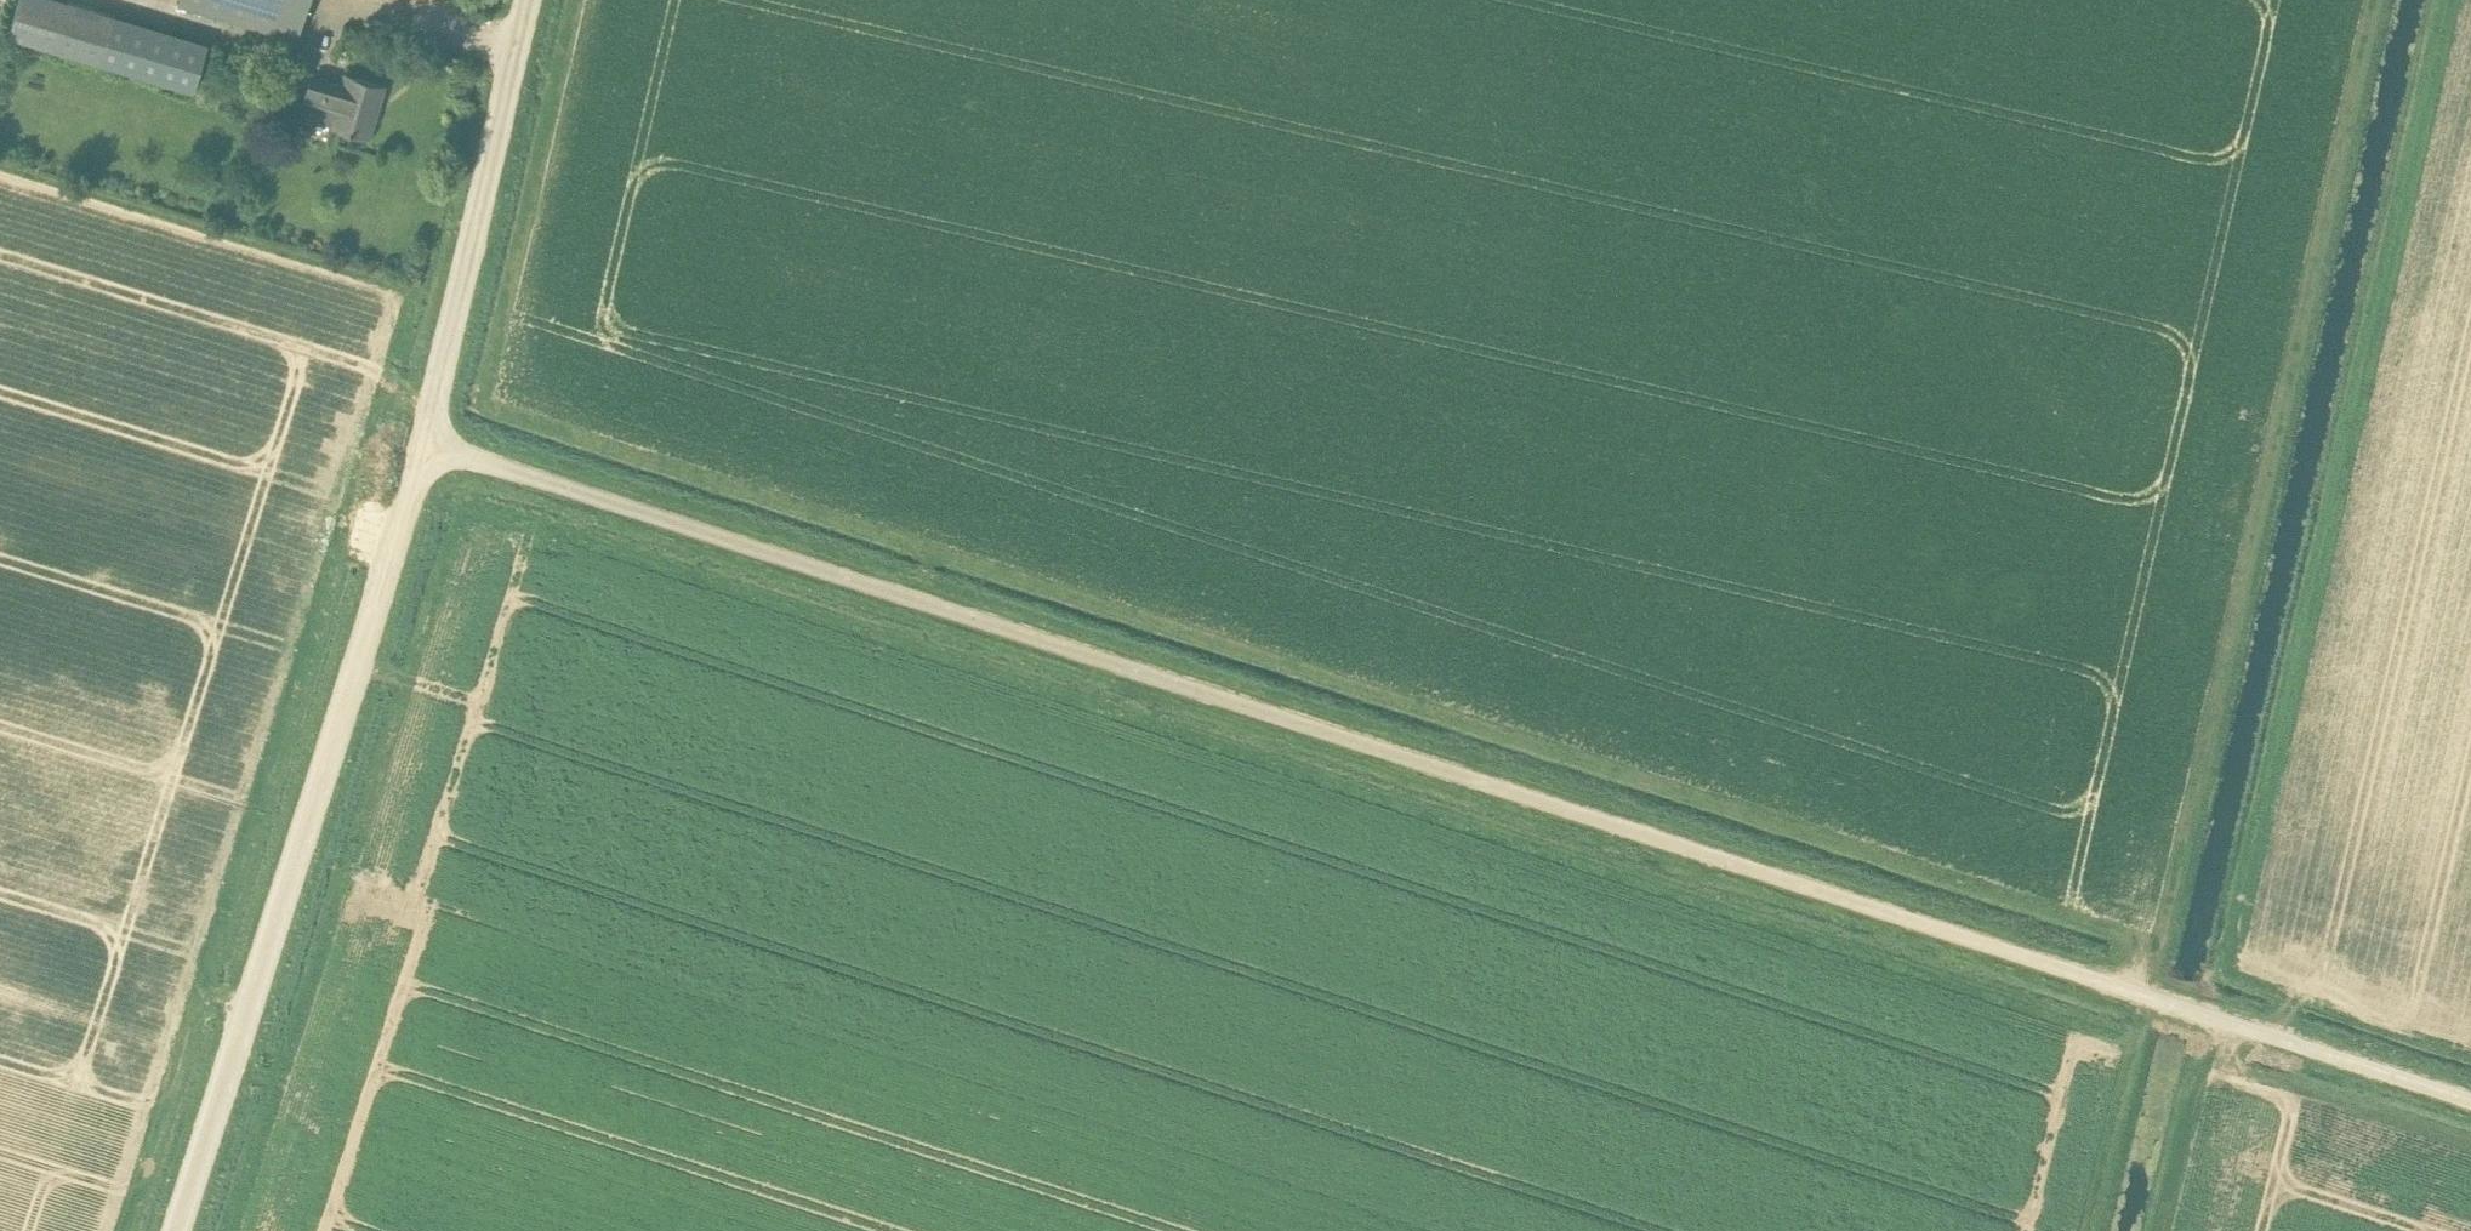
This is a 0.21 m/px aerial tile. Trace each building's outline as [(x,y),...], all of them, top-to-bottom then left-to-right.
[(62,0),(18,0),(7,35),(194,89),(208,42),(62,0)] [(180,2),(272,31),(295,38),(307,0),(181,0),(180,2)] [(311,74),(304,99),(311,101),(311,107),(312,112),(314,116),(319,119),(333,124),(332,124),(346,128),(369,135),(384,85),(361,78),(346,74),(343,83),(311,74)]
